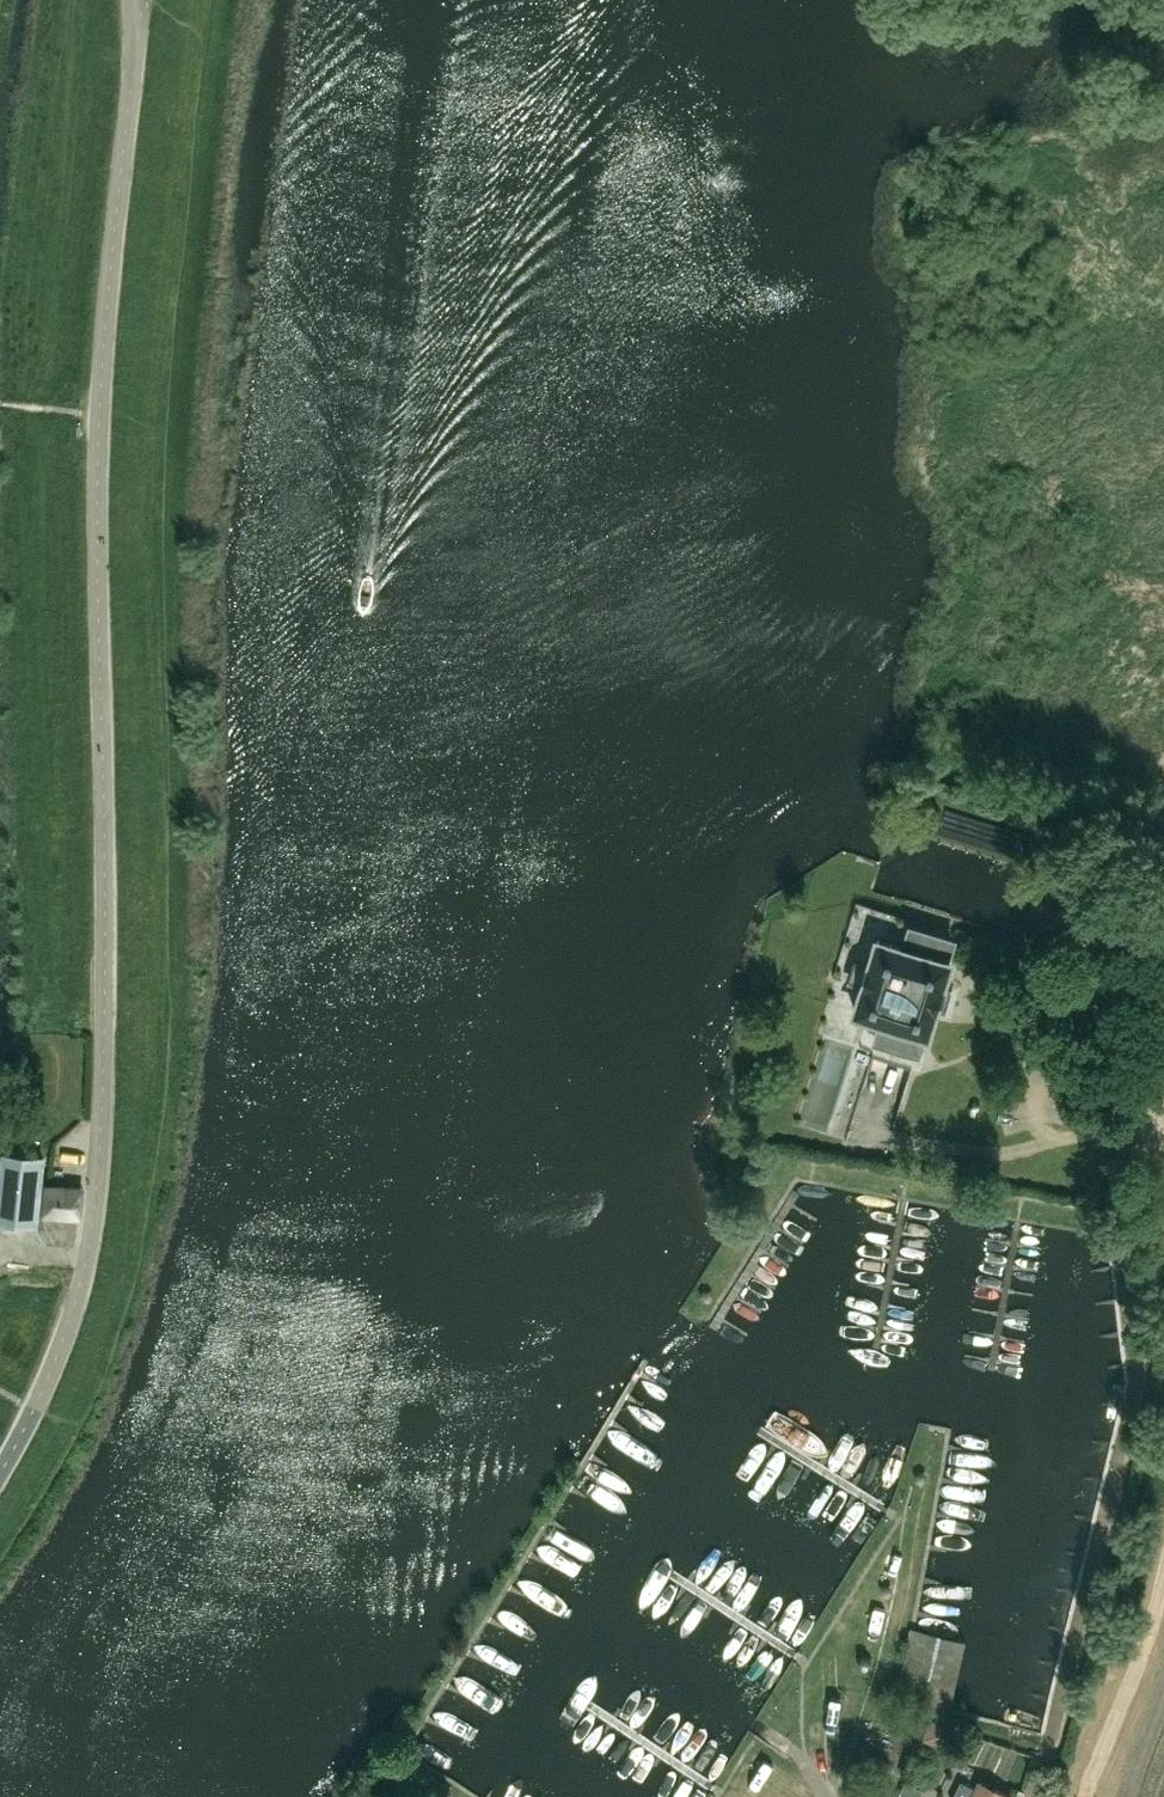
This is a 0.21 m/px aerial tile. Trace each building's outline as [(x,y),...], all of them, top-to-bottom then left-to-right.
[(871,1041),(919,1056),(925,1037),(931,1039),(956,957),(951,955),(957,937),(908,922),(903,940),(875,931),(850,1013),(877,1022),(871,1041)] [(76,1214),(79,1188),(48,1184),(48,1182),(12,1179),(8,1217),(44,1220),(45,1210),(76,1214)] [(923,1748),(942,1752),(947,1729),(929,1725),(923,1748)] [(1012,1795),(978,1779),(975,1786),(961,1779),(953,1796),(1011,1796),(1012,1795)] [(925,1789),(907,1780),(902,1791),(914,1796),(921,1796),(925,1789)]
